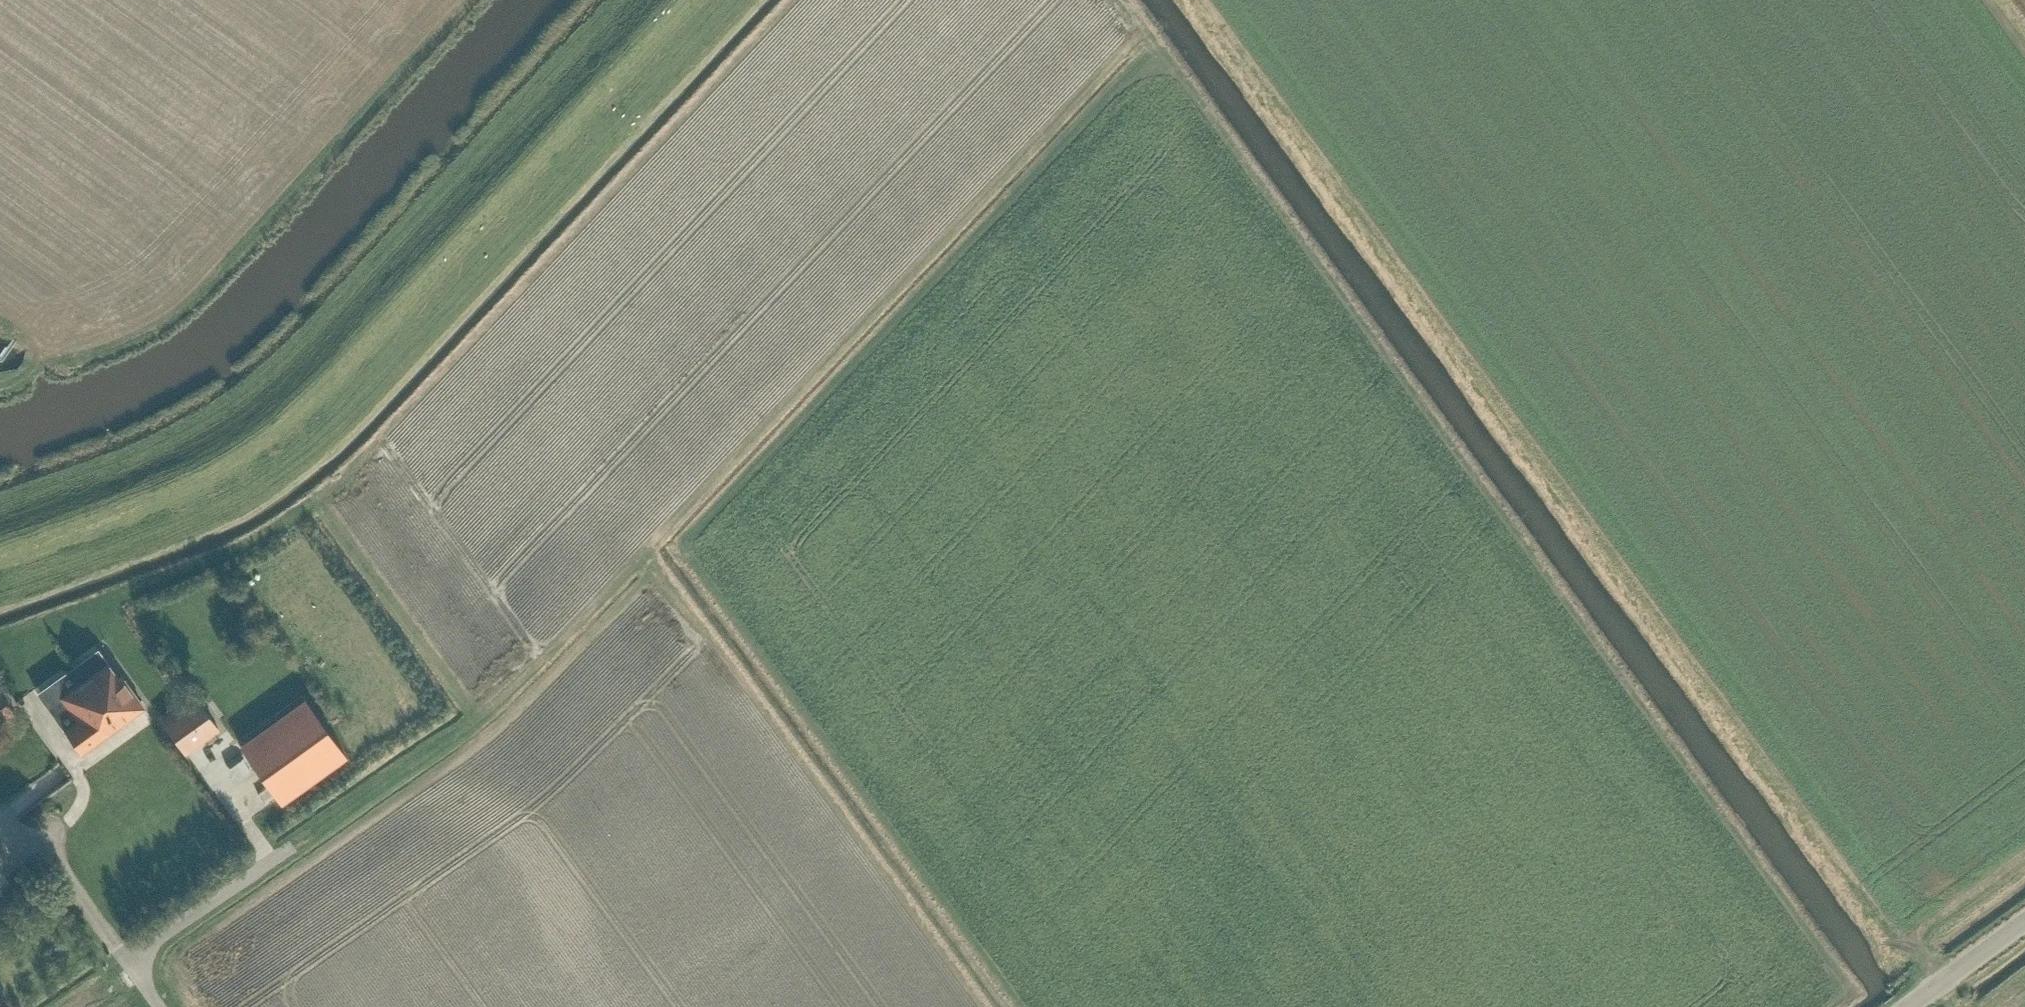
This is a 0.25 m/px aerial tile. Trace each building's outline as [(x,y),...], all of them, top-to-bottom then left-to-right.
[(15,701),(71,781),(154,721),(122,676),(118,678),(94,645),(15,701)] [(0,693),(0,720),(12,713),(0,693)] [(199,702),(166,725),(185,751),(217,728),(199,702)] [(314,711),(249,757),(284,806),(349,760),(314,711)]
